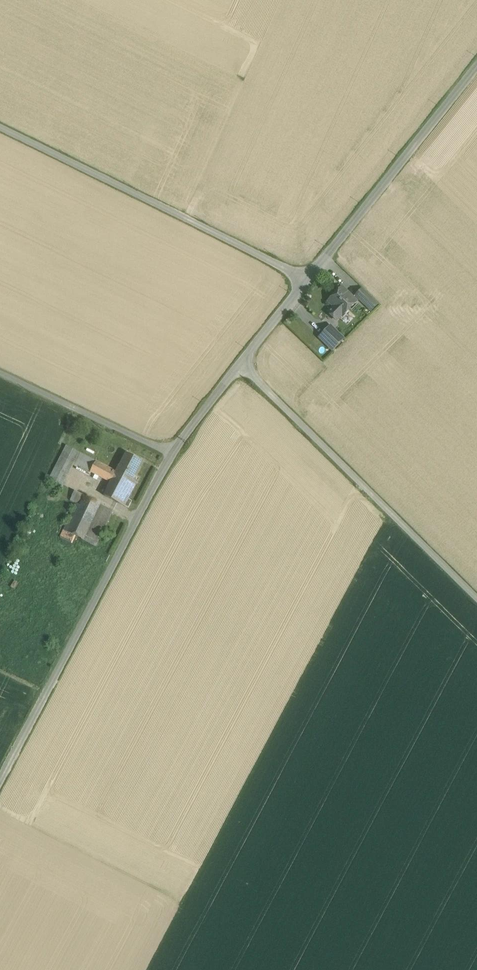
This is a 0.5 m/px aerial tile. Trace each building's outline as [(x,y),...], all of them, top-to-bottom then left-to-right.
[(342,287),(328,301),(334,306),(342,315),(343,315),(357,301),(342,287)] [(372,298),(362,288),(355,295),(365,305),(372,298)] [(372,298),(365,305),(371,311),(378,304),(372,298)] [(334,306),(328,312),(337,320),(342,315),(334,306)] [(344,339),(331,326),(320,337),(332,350),(344,339)] [(80,453),(66,445),(61,456),(74,463),(80,453)] [(96,461),(80,453),(74,463),(90,472),(96,461)] [(142,461),(127,453),(124,460),(122,459),(119,464),(121,465),(117,472),(132,480),(142,461)] [(61,456),(49,479),(62,486),(74,463),(61,456)] [(117,472),(96,461),(90,472),(111,483),(117,472)] [(111,483),(104,496),(128,508),(132,501),(128,499),(137,483),(132,480),(117,472),(111,483)] [(84,496),(74,491),(70,500),(76,503),(80,505),(84,496)] [(80,505),(76,503),(74,507),(63,530),(76,536),(81,539),(83,540),(101,504),(84,496),(80,505)] [(101,504),(83,540),(96,546),(113,510),(101,504)] [(76,536),(63,530),(60,538),(72,544),(76,536)]
